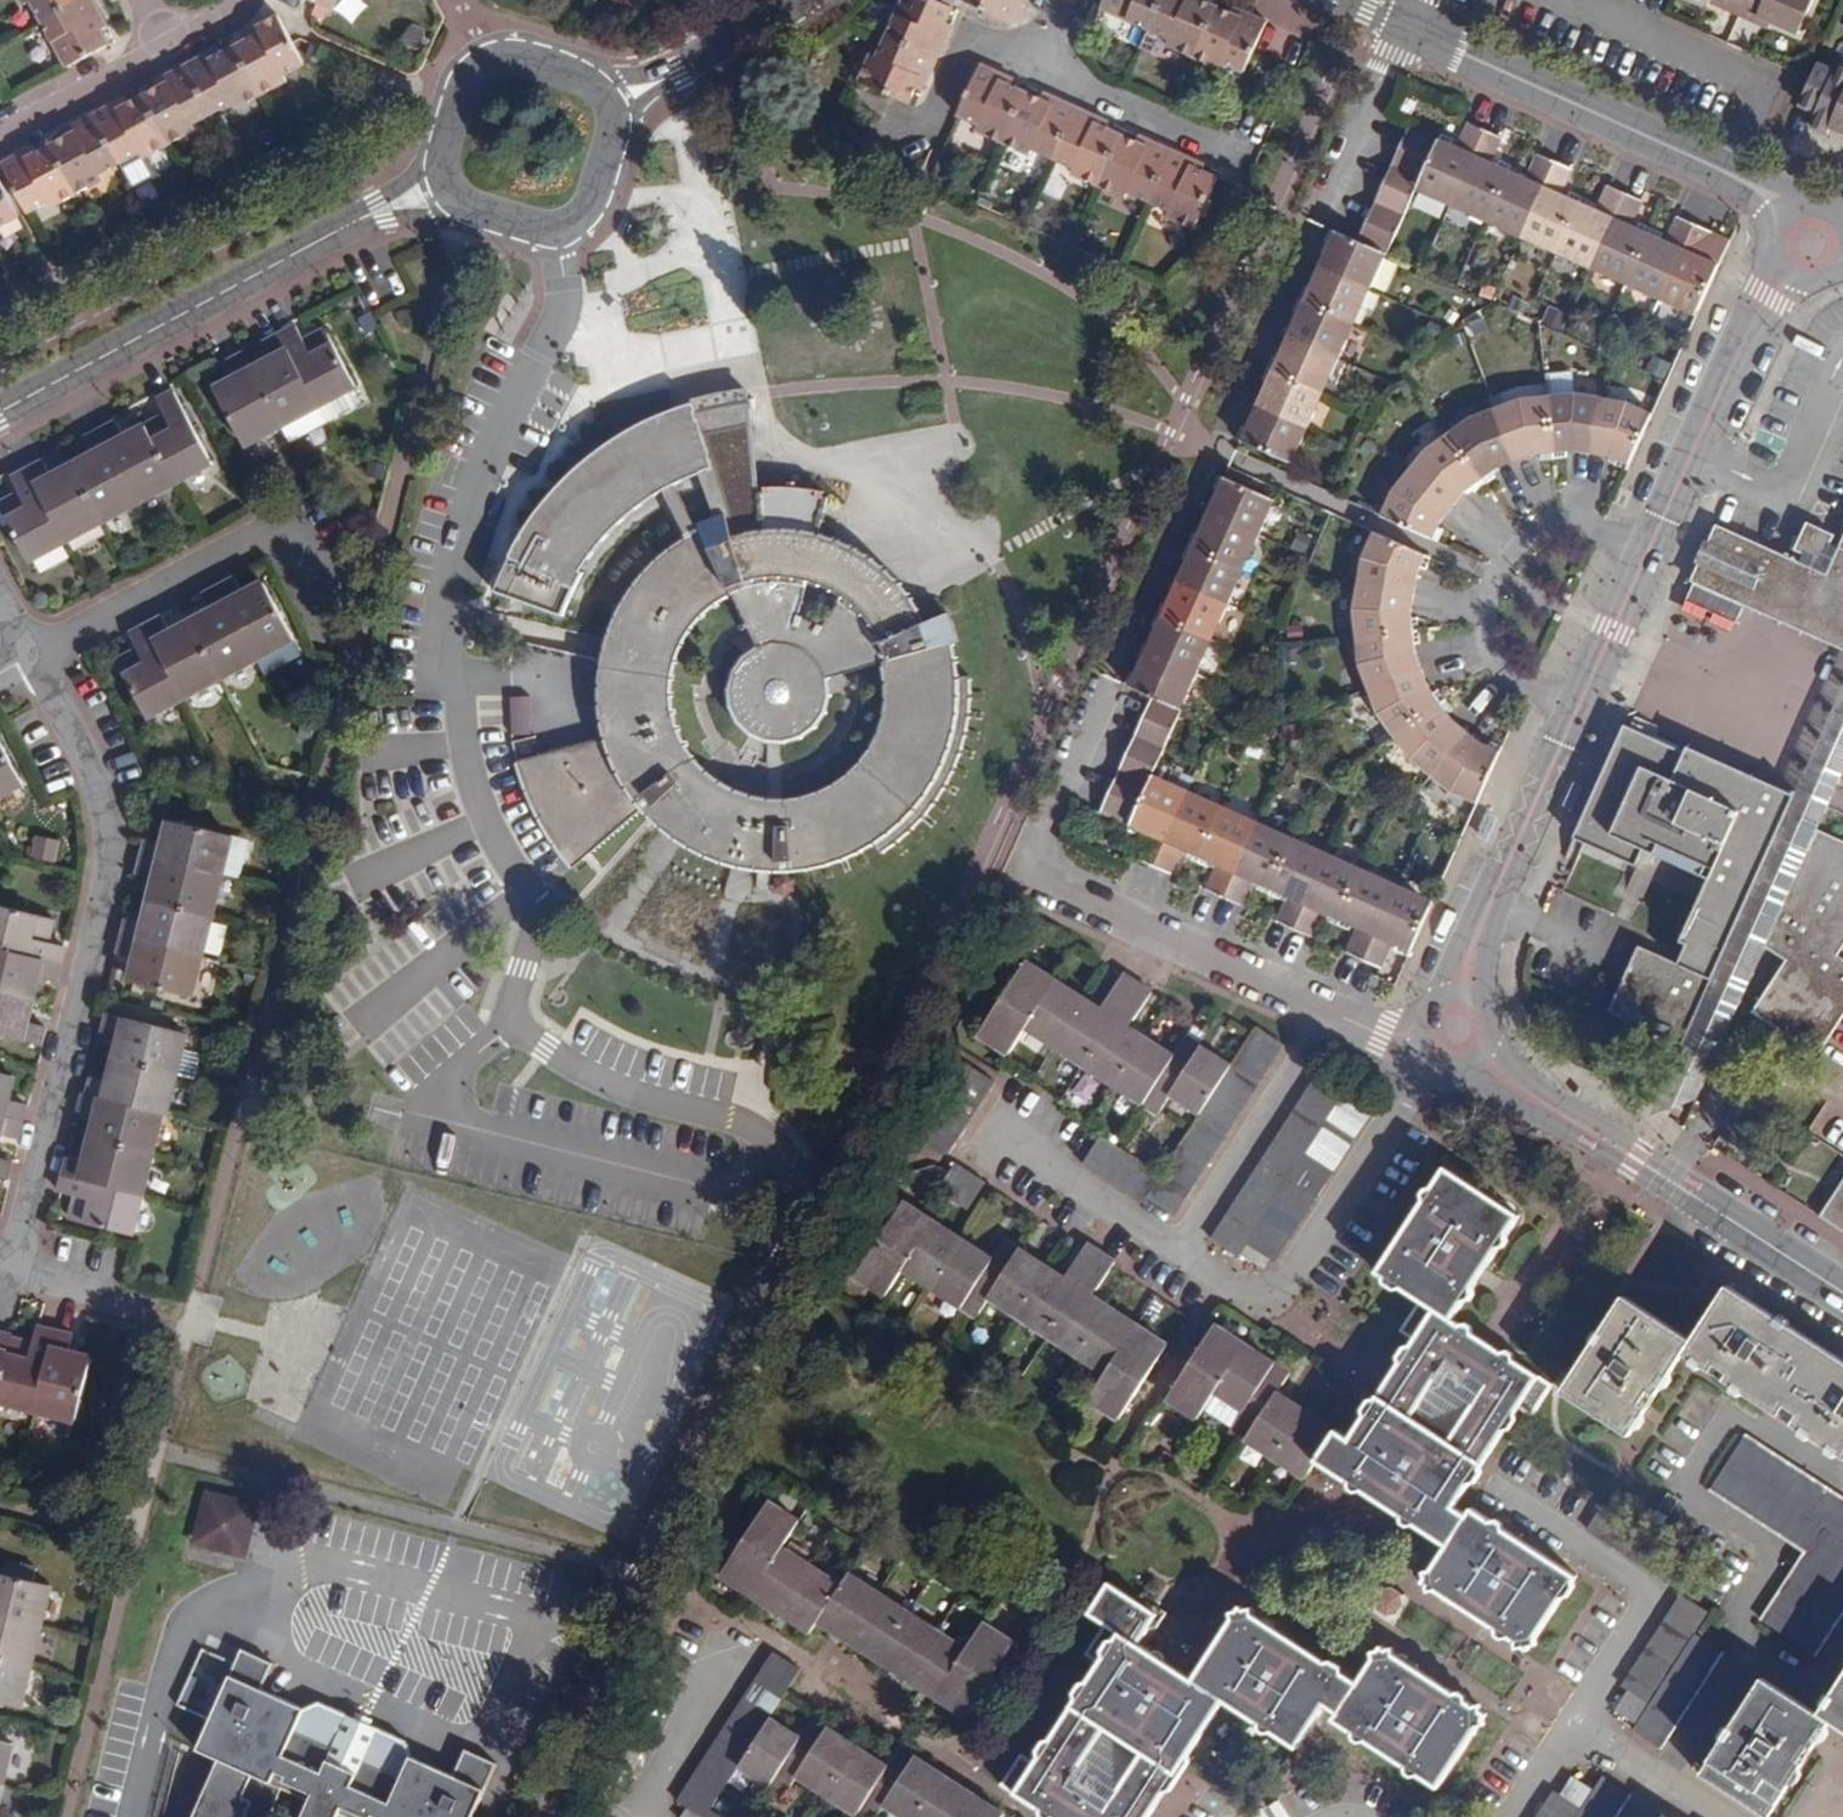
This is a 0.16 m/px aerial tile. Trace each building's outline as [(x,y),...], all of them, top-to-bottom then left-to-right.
[(41,20),(80,0),(31,0),(41,20)] [(41,20),(65,66),(107,44),(100,30),(107,26),(93,0),(80,0),(41,20)] [(332,8),(336,0),(313,0),(332,8)] [(953,0),(926,0),(899,0),(882,37),(933,59),(948,26),(941,24),(953,0)] [(958,2),(1011,24),(1021,0),(959,0),(958,2)] [(1144,30),(1157,0),(1100,0),(1096,9),(1144,30)] [(1144,30),(1164,39),(1161,44),(1190,56),(1212,4),(1202,0),(1157,0),(1144,30)] [(1741,15),(1748,0),(1714,0),(1712,3),(1741,15)] [(1741,15),(1772,29),(1774,22),(1802,34),(1816,0),(1748,0),(1741,15)] [(1212,4),(1190,56),(1218,68),(1219,62),(1239,72),(1261,19),(1230,5),(1228,11),(1212,4)] [(235,46),(260,94),(287,79),(283,73),(304,64),(278,15),(244,33),(248,39),(235,46)] [(933,59),(882,37),(872,59),(866,57),(855,82),(906,104),(912,92),(918,95),(933,59)] [(234,108),(260,94),(235,46),(219,55),(215,49),(186,65),(211,112),(231,102),(234,108)] [(1840,70),(1824,63),(1805,104),(1822,112),(1816,125),(1834,133),(1836,127),(1842,130),(1842,64),(1840,70)] [(142,95),(168,143),(194,130),(191,123),(211,112),(186,65),(151,83),(154,89),(142,95)] [(970,133),(999,145),(1023,93),(1006,85),(1008,79),(976,65),(953,116),(973,126),(970,133)] [(1023,93),(999,145),(1025,157),(1028,149),(1049,159),(1072,107),(1039,93),(1035,99),(1023,93)] [(93,113),(118,162),(140,151),(142,157),(168,143),(142,95),(127,103),(124,97),(93,113)] [(1072,107),(1049,159),(1069,168),(1065,174),(1094,187),(1118,135),(1102,129),(1105,122),(1072,107)] [(98,172),(118,162),(93,113),(60,131),(63,137),(50,144),(76,192),(102,178),(98,172)] [(1432,157),(1423,176),(1421,182),(1439,189),(1436,197),(1452,204),(1486,128),(1470,121),(1459,147),(1455,145),(1457,140),(1443,133),(1440,138),(1432,157)] [(1401,144),(1432,157),(1440,138),(1410,125),(1401,144)] [(1486,128),(1452,204),(1469,212),(1473,205),(1489,212),(1511,163),(1502,160),(1499,164),(1493,162),(1505,137),(1486,128)] [(1124,192),(1145,202),(1168,149),(1135,135),(1132,142),(1118,135),(1094,187),(1121,199),(1124,192)] [(76,192),(50,144),(35,153),(32,146),(0,163),(25,212),(46,201),(48,207),(76,192)] [(1401,144),(1393,163),(1423,176),(1432,157),(1401,144)] [(1168,149),(1145,202),(1166,211),(1163,218),(1190,229),(1213,178),(1197,171),(1200,163),(1168,149)] [(1525,169),(1511,163),(1489,212),(1505,219),(1501,226),(1521,235),(1555,160),(1538,152),(1527,177),(1522,175),(1525,169)] [(1555,160),(1521,235),(1542,245),(1545,237),(1560,245),(1582,195),(1573,191),(1571,196),(1565,193),(1577,169),(1555,160)] [(1384,181),(1415,195),(1418,189),(1421,182),(1423,176),(1393,163),(1384,181)] [(1415,195),(1384,181),(1376,201),(1407,214),(1415,195)] [(1418,189),(1436,197),(1439,189),(1421,182),(1418,189)] [(1575,260),(1591,266),(1625,191),(1608,183),(1598,207),(1592,205),(1594,201),(1582,195),(1560,245),(1578,253),(1575,260)] [(16,216),(0,185),(0,225),(16,216)] [(1625,191),(1591,266),(1608,274),(1612,268),(1628,275),(1650,226),(1640,221),(1638,226),(1632,223),(1643,198),(1625,191)] [(1439,217),(1445,203),(1418,192),(1413,207),(1439,217)] [(1398,233),(1407,214),(1376,201),(1367,220),(1398,233)] [(1469,212),(1486,220),(1489,212),(1473,205),(1469,212)] [(1489,212),(1486,220),(1501,226),(1505,219),(1489,212)] [(1660,297),(1694,222),(1679,214),(1668,239),(1659,236),(1662,230),(1650,226),(1628,275),(1645,284),(1643,290),(1660,297)] [(1359,238),(1380,247),(1386,251),(1389,252),(1398,233),(1367,220),(1359,238)] [(1712,230),(1694,222),(1660,297),(1678,305),(1680,298),(1699,307),(1725,249),(1727,243),(1728,237),(1718,232),(1712,246),(1706,244),(1712,230)] [(1371,268),(1380,247),(1359,238),(1330,225),(1325,236),(1330,238),(1337,241),(1326,268),(1370,288),(1378,270),(1371,268)] [(1712,246),(1718,232),(1712,230),(1706,244),(1712,246)] [(1542,245),(1557,251),(1560,245),(1545,237),(1542,245)] [(1318,265),(1326,268),(1337,241),(1330,238),(1318,265)] [(1575,260),(1578,253),(1560,245),(1557,251),(1575,260)] [(1378,270),(1386,251),(1380,247),(1371,268),(1378,270)] [(1318,287),(1326,268),(1318,265),(1310,284),(1318,287)] [(1305,281),(1298,295),(1349,317),(1356,302),(1362,304),(1370,288),(1326,268),(1318,287),(1310,284),(1305,281)] [(1625,282),(1628,275),(1612,268),(1608,274),(1625,282)] [(1645,284),(1628,275),(1625,282),(1643,290),(1645,284)] [(1341,337),(1349,317),(1298,295),(1293,306),(1299,308),(1306,311),(1295,337),(1339,357),(1346,340),(1341,337)] [(1696,313),(1699,307),(1680,298),(1678,305),(1696,313)] [(1349,317),(1356,320),(1362,304),(1356,302),(1349,317)] [(1299,308),(1287,334),(1295,337),(1306,311),(1299,308)] [(1346,340),(1356,320),(1349,317),(1341,337),(1346,340)] [(320,405),(321,407),(324,405),(357,387),(360,386),(329,330),(316,337),(318,342),(308,348),(305,343),(298,328),(284,336),(320,405)] [(1295,337),(1287,334),(1279,354),(1285,358),(1295,337)] [(317,409),(321,407),(320,405),(284,336),(267,345),(276,362),(252,375),(281,428),(317,409)] [(316,337),(305,343),(308,348),(318,342),(316,337)] [(1273,351),(1266,367),(1317,388),(1325,372),(1331,375),(1339,357),(1295,337),(1285,358),(1279,354),(1273,351)] [(281,428),(252,375),(243,358),(225,368),(234,385),(212,396),(242,450),(281,428)] [(1317,388),(1266,367),(1261,377),(1267,380),(1274,382),(1263,407),(1307,428),(1316,410),(1309,407),(1317,388)] [(1578,446),(1591,448),(1601,394),(1579,390),(1577,371),(1555,373),(1557,392),(1549,392),(1554,455),(1570,454),(1569,447),(1578,446)] [(1325,372),(1317,388),(1324,391),(1331,375),(1325,372)] [(1557,392),(1555,373),(1548,374),(1549,392),(1557,392)] [(1267,380),(1256,404),(1263,407),(1274,382),(1267,380)] [(327,418),(328,419),(356,404),(359,411),(368,406),(357,387),(324,405),(321,407),(327,418)] [(1324,391),(1317,388),(1309,407),(1316,410),(1324,391)] [(1540,457),(1554,455),(1549,392),(1524,395),(1495,406),(1515,457),(1530,452),(1537,452),(1540,457)] [(149,431),(177,483),(217,463),(178,393),(155,405),(165,422),(149,431)] [(741,394),(691,408),(699,435),(710,432),(709,423),(733,420),(734,428),(746,427),(741,394)] [(1626,399),(1601,394),(1591,448),(1609,452),(1615,455),(1614,461),(1628,468),(1654,410),(1626,399)] [(1263,407),(1256,404),(1248,423),(1255,425),(1263,407)] [(1480,411),(1449,430),(1485,481),(1495,475),(1493,467),(1499,462),(1515,457),(1495,406),(1480,411)] [(289,441),(328,419),(327,418),(321,407),(317,409),(281,428),(289,441)] [(1300,443),(1307,428),(1263,407),(1255,425),(1248,423),(1242,420),(1235,436),(1286,459),(1294,441),(1300,443)] [(823,720),(827,712),(828,704),(829,697),(828,689),(827,682),(883,669),(885,681),(886,694),(886,706),(884,719),(880,731),(876,743),(871,752),(865,760),(858,770),(849,778),(839,786),(828,792),(818,797),(807,801),(796,804),(786,805),(778,805),(778,846),(770,846),(771,878),(795,878),(822,873),(845,865),(870,852),(874,860),(893,847),(911,832),(926,814),(939,794),(952,770),(957,755),(962,741),(965,725),(967,710),(967,682),(956,682),(950,651),(955,647),(944,619),(925,627),(913,633),(908,621),(901,613),(896,606),(907,597),(898,586),(890,596),(875,581),(882,570),(869,560),(861,570),(844,561),(850,548),(838,543),(834,556),(824,551),(815,549),(817,536),(826,501),(822,500),(823,495),(798,491),(763,490),(763,497),(755,498),(746,427),(734,428),(733,420),(721,422),(709,423),(710,432),(699,435),(691,408),(668,414),(669,419),(656,425),(641,432),(623,442),(605,453),(588,465),(567,482),(547,500),(522,529),(519,526),(513,538),(507,551),(501,566),(492,591),(560,615),(575,582),(583,567),(592,555),(589,553),(601,540),(613,528),(625,518),(637,508),(653,499),(665,492),(680,485),(700,478),(712,521),(696,529),(696,535),(687,540),(676,546),(664,555),(652,565),(642,575),(630,590),(621,603),(614,615),(607,631),(604,639),(603,642),(601,648),(600,653),(598,660),(598,664),(595,682),(595,696),(595,709),(597,723),(600,740),(512,763),(521,794),(537,829),(547,845),(568,872),(582,860),(591,853),(639,812),(642,816),(663,798),(660,790),(690,770),(693,768),(687,760),(680,749),(676,739),(672,729),(669,719),(667,707),(667,695),(667,684),(670,670),(674,657),(679,645),(685,635),(693,624),(701,615),(712,607),(720,601),(729,597),(752,651),(747,654),(742,658),(737,662),(732,669),(729,677),(726,684),(725,693),(725,700),(726,708),(728,715),(731,722),(737,729),(742,735),(749,740),(756,744),(764,747),(772,748),(782,748),(790,747),(798,744),(805,740),(813,734),(819,727),(823,720)] [(177,483),(149,431),(128,441),(119,424),(103,433),(141,503),(177,483)] [(1485,481),(1449,430),(1428,443),(1410,466),(1453,502),(1464,488),(1471,484),(1474,487),(1485,481)] [(97,459),(76,470),(105,522),(119,515),(141,503),(103,433),(87,441),(97,459)] [(1293,462),(1300,443),(1294,441),(1286,459),(1293,462)] [(68,542),(105,522),(76,470),(56,480),(46,463),(30,472),(68,542)] [(1442,515),(1453,502),(1410,466),(1396,482),(1380,514),(1437,540),(1444,526),(1438,523),(1442,515)] [(68,542),(30,472),(13,480),(22,495),(25,501),(16,506),(13,500),(0,507),(0,508),(29,563),(68,542)] [(1226,491),(1216,514),(1260,534),(1268,517),(1261,514),(1270,494),(1219,472),(1213,485),(1219,487),(1226,491)] [(1208,511),(1216,514),(1226,491),(1219,487),(1208,511)] [(1277,497),(1270,494),(1261,514),(1268,517),(1277,497)] [(22,495),(13,500),(16,506),(25,501),(22,495)] [(1207,534),(1216,514),(1208,511),(1199,530),(1207,534)] [(1194,528),(1187,543),(1238,566),(1245,549),(1252,552),(1260,534),(1216,514),(1207,534),(1199,530),(1194,528)] [(1840,547),(1833,544),(1837,535),(1808,523),(1795,552),(1804,557),(1801,564),(1715,526),(1690,582),(1744,605),(1748,597),(1842,639),(1842,541),(1840,547)] [(1365,549),(1359,579),(1415,588),(1418,573),(1420,567),(1427,569),(1433,555),(1374,529),(1365,549)] [(834,556),(838,543),(836,543),(817,536),(815,549),(824,551),(834,556)] [(1238,566),(1187,543),(1183,553),(1188,556),(1195,558),(1184,583),(1228,603),(1237,585),(1230,582),(1238,566)] [(861,570),(869,560),(867,558),(850,548),(844,561),(861,570)] [(1238,566),(1244,569),(1252,552),(1245,549),(1238,566)] [(1188,556),(1177,580),(1184,583),(1195,558),(1188,556)] [(1237,585),(1244,569),(1238,566),(1230,582),(1237,585)] [(890,596),(898,586),(896,584),(882,570),(875,581),(890,596)] [(1353,608),(1357,636),(1419,629),(1417,616),(1412,616),(1411,606),(1415,588),(1359,579),(1353,608)] [(220,590),(257,660),(295,640),(266,586),(245,597),(237,580),(220,590)] [(1184,583),(1177,580),(1168,601),(1174,604),(1184,583)] [(1220,623),(1228,603),(1184,583),(1174,604),(1168,601),(1162,599),(1156,612),(1207,634),(1213,619),(1220,623)] [(1736,624),(1744,605),(1694,583),(1686,601),(1736,624)] [(221,680),(257,660),(220,590),(204,598),(212,615),(192,626),(221,680)] [(913,633),(925,627),(915,608),(907,597),(896,606),(901,613),(908,621),(913,633)] [(1748,597),(1744,605),(1842,650),(1842,639),(1748,597)] [(1162,630),(1152,652),(1198,672),(1206,653),(1200,650),(1207,634),(1156,612),(1150,624),(1156,627),(1162,630)] [(1207,634),(1213,637),(1220,623),(1213,619),(1207,634)] [(221,680),(192,626),(171,636),(163,620),(148,629),(185,699),(221,680)] [(1146,649),(1152,652),(1162,630),(1156,627),(1146,649)] [(185,699),(148,629),(131,638),(140,654),(118,665),(148,719),(185,699)] [(1360,662),(1371,686),(1421,667),(1414,651),(1415,645),(1421,643),(1419,629),(1357,636),(1360,662)] [(1206,653),(1213,637),(1207,634),(1200,650),(1206,653)] [(1143,672),(1152,652),(1146,649),(1137,669),(1143,672)] [(1152,694),(1176,705),(1183,685),(1190,688),(1198,672),(1152,652),(1143,672),(1137,669),(1132,667),(1125,682),(1152,694)] [(1382,713),(1396,733),(1446,696),(1439,685),(1432,690),(1427,682),(1421,667),(1371,686),(1382,713)] [(1181,707),(1190,688),(1183,685),(1176,705),(1181,707)] [(1842,777),(1842,690),(1794,793),(1791,792),(1678,1046),(1649,1114),(1702,1090),(1766,943),(1820,821),(1825,808),(1828,809),(1842,777)] [(538,753),(529,694),(508,697),(516,756),(538,753)] [(1176,705),(1152,694),(1144,713),(1175,728),(1184,709),(1181,707),(1176,705)] [(1411,755),(1432,773),(1466,730),(1452,719),(1449,715),(1455,707),(1446,696),(1396,733),(1411,755)] [(1167,746),(1175,728),(1144,713),(1135,732),(1167,746)] [(120,726),(102,736),(121,769),(139,759),(120,726)] [(1686,754),(1624,728),(1574,843),(1631,867),(1639,851),(1705,879),(1676,942),(1683,946),(1676,964),(1633,945),(1604,1012),(1678,1046),(1791,792),(1688,746),(1686,754)] [(1466,730),(1432,773),(1450,788),(1479,802),(1503,747),(1491,740),(1488,744),(1479,740),(1466,730)] [(1135,732),(1127,751),(1158,765),(1160,760),(1167,746),(1135,732)] [(24,790),(0,745),(0,803),(24,790)] [(1149,784),(1151,779),(1154,773),(1158,765),(1127,751),(1117,771),(1149,784)] [(1158,765),(1154,773),(1174,782),(1188,789),(1195,775),(1160,760),(1158,765)] [(663,798),(642,816),(645,820),(673,845),(679,848),(706,864),(729,871),(742,875),(771,878),(770,846),(778,846),(778,805),(766,805),(754,803),(744,800),(733,796),(723,791),(712,784),(702,776),(693,768),(690,770),(660,790),(663,798)] [(1117,771),(1109,789),(1140,803),(1149,784),(1117,771)] [(1174,782),(1154,773),(1151,779),(1171,788),(1174,782)] [(1139,856),(1153,863),(1188,789),(1174,782),(1171,788),(1151,779),(1149,784),(1140,803),(1131,822),(1129,827),(1143,834),(1146,827),(1152,830),(1139,856)] [(1131,822),(1140,803),(1109,789),(1100,808),(1131,822)] [(1188,789),(1153,863),(1172,872),(1185,845),(1190,848),(1187,853),(1197,858),(1220,810),(1205,803),(1207,798),(1188,789)] [(1220,810),(1222,804),(1207,798),(1205,803),(1220,810)] [(1241,813),(1222,804),(1220,810),(1239,818),(1241,813)] [(1239,818),(1220,810),(1197,858),(1210,864),(1213,859),(1219,863),(1207,888),(1224,896),(1260,821),(1241,813),(1239,818)] [(150,837),(146,854),(221,874),(231,834),(173,819),(167,842),(150,837)] [(1260,821),(1224,896),(1243,905),(1256,879),(1260,881),(1258,886),(1270,891),(1292,843),(1274,835),(1277,829),(1260,821)] [(1820,821),(1766,943),(1785,957),(1752,1008),(1817,1053),(1842,1014),(1842,963),(1834,957),(1842,943),(1842,832),(1820,821)] [(1292,843),(1295,836),(1277,829),(1274,835),(1292,843)] [(55,862),(60,841),(35,834),(29,856),(55,862)] [(1310,844),(1295,836),(1292,843),(1308,850),(1310,844)] [(1275,919),(1294,928),(1329,852),(1310,844),(1308,850),(1292,843),(1270,891),(1280,896),(1282,891),(1287,893),(1275,919)] [(1329,852),(1294,928),(1311,936),(1323,910),(1328,912),(1325,918),(1339,924),(1362,875),(1343,865),(1345,860),(1329,852)] [(211,915),(221,874),(146,854),(141,875),(158,880),(152,900),(211,915)] [(1343,865),(1362,875),(1364,868),(1345,860),(1343,865)] [(1364,868),(1362,875),(1376,881),(1380,875),(1364,868)] [(1362,875),(1339,924),(1349,928),(1352,923),(1358,926),(1345,951),(1363,959),(1397,884),(1380,875),(1376,881),(1362,875)] [(1416,892),(1397,884),(1363,959),(1381,967),(1393,942),(1398,944),(1394,950),(1410,957),(1432,906),(1413,897),(1416,892)] [(1432,906),(1435,901),(1416,892),(1413,897),(1432,906)] [(201,956),(211,915),(152,900),(146,924),(129,919),(125,938),(201,956)] [(56,965),(60,948),(44,945),(37,943),(40,933),(47,934),(50,921),(0,908),(0,952),(56,965)] [(40,933),(37,943),(44,945),(47,934),(40,933)] [(201,956),(125,938),(120,956),(137,960),(131,983),(190,998),(201,956)] [(0,952),(0,994),(29,1002),(34,981),(51,986),(56,965),(0,952)] [(1096,1013),(1016,963),(968,1038),(998,1056),(1016,1028),(1150,1110),(1162,1091),(1198,1114),(1157,1177),(1100,1140),(1080,1167),(1140,1205),(1144,1198),(1171,1215),(1277,1046),(1251,1030),(1227,1067),(1180,1037),(1166,1056),(1117,1025),(1121,1018),(1126,1022),(1143,994),(1113,974),(1095,1001),(1101,1006),(1096,1013)] [(29,1002),(0,994),(0,1042),(34,1050),(39,1032),(23,1028),(29,1002)] [(124,1036),(117,1061),(176,1076),(187,1032),(110,1012),(105,1032),(124,1036)] [(176,1076),(117,1061),(113,1080),(94,1074),(89,1095),(161,1114),(167,1115),(176,1076)] [(987,1085),(960,1068),(912,1142),(939,1159),(987,1085)] [(1369,1103),(1314,1069),(1205,1238),(1233,1254),(1241,1241),(1270,1260),(1369,1103)] [(17,1123),(21,1105),(4,1101),(11,1076),(0,1073),(0,1118),(17,1123)] [(94,1140),(151,1154),(161,1114),(89,1095),(85,1094),(80,1114),(99,1119),(94,1140)] [(0,1118),(0,1139),(12,1142),(17,1123),(0,1118)] [(69,1157),(65,1175),(140,1194),(151,1154),(94,1140),(88,1163),(69,1157)] [(980,1186),(951,1167),(933,1195),(961,1214),(980,1186)] [(1513,1213),(1441,1168),(1373,1272),(1419,1302),(1397,1330),(1415,1341),(1349,1439),(1278,1393),(1290,1375),(1215,1326),(1166,1401),(1197,1422),(1206,1409),(1214,1395),(1240,1412),(1230,1425),(1228,1429),(1304,1477),(1313,1464),(1445,1548),(1421,1583),(1438,1591),(1438,1599),(1450,1607),(1457,1605),(1526,1650),(1574,1576),(1470,1510),(1464,1516),(1450,1507),(1516,1406),(1528,1413),(1547,1383),(1445,1318),(1513,1213)] [(130,1236),(140,1194),(65,1175),(60,1192),(75,1196),(82,1198),(80,1207),(73,1205),(69,1221),(130,1236)] [(1819,1215),(1842,1231),(1842,1178),(1819,1215)] [(82,1198),(75,1196),(73,1205),(80,1207),(82,1198)] [(989,1270),(903,1215),(855,1291),(885,1310),(905,1282),(973,1324),(984,1306),(1100,1378),(1086,1402),(1117,1421),(1162,1347),(1082,1298),(1087,1291),(1091,1295),(1110,1266),(1077,1247),(1059,1275),(1064,1277),(1060,1286),(1001,1249),(989,1270)] [(1622,1294),(1558,1387),(1627,1431),(1681,1351),(1842,1454),(1842,1359),(1725,1283),(1689,1338),(1622,1294)] [(51,1336),(34,1332),(31,1346),(29,1353),(18,1350),(19,1348),(21,1344),(9,1341),(0,1374),(0,1404),(32,1412),(51,1336)] [(9,1341),(9,1339),(0,1336),(0,1374),(9,1341)] [(51,1336),(32,1412),(74,1423),(89,1363),(65,1358),(70,1340),(51,1336)] [(18,1350),(29,1353),(31,1346),(21,1344),(19,1348),(18,1350)] [(1214,1395),(1206,1409),(1230,1425),(1240,1412),(1214,1395)] [(1743,1432),(1707,1487),(1804,1548),(1759,1617),(1814,1652),(1842,1607),(1842,1495),(1743,1432)] [(257,1504),(205,1492),(191,1545),(245,1557),(257,1504)] [(784,1527),(756,1510),(707,1582),(799,1641),(809,1624),(957,1718),(1004,1644),(976,1626),(958,1653),(838,1577),(828,1594),(767,1555),(784,1527)] [(37,1625),(48,1583),(32,1579),(33,1570),(4,1563),(2,1572),(0,1571),(0,1616),(37,1625)] [(1108,1584),(1088,1615),(1101,1623),(1079,1653),(1096,1663),(1029,1762),(1017,1755),(997,1783),(1049,1816),(1140,1816),(1216,1699),(1290,1747),(1319,1704),(1337,1715),(1333,1719),(1438,1788),(1483,1717),(1415,1672),(1412,1664),(1400,1656),(1395,1659),(1380,1649),(1357,1683),(1241,1609),(1192,1683),(1137,1645),(1155,1617),(1161,1621),(1167,1614),(1151,1604),(1147,1611),(1108,1584)] [(1634,1725),(1695,1633),(1707,1613),(1680,1596),(1619,1687),(1625,1690),(1612,1711),(1634,1725)] [(37,1625),(0,1616),(0,1658),(27,1664),(37,1625)] [(1722,1650),(1695,1633),(1634,1725),(1629,1732),(1657,1750),(1722,1650)] [(27,1664),(0,1658),(0,1703),(17,1707),(27,1664)] [(761,1661),(667,1812),(674,1816),(703,1816),(701,1816),(728,1773),(776,1802),(788,1782),(846,1816),(871,1816),(877,1808),(891,1816),(993,1816),(996,1813),(891,1749),(877,1770),(801,1722),(788,1741),(760,1724),(789,1678),(761,1661)] [(1817,1711),(1762,1675),(1700,1771),(1769,1816),(1832,1720),(1842,1727),(1842,1671),(1817,1711)] [(247,1724),(260,1694),(229,1680),(216,1710),(247,1724)] [(349,1791),(355,1777),(329,1766),(323,1779),(284,1761),(295,1737),(300,1725),(305,1714),(267,1697),(260,1694),(247,1724),(216,1710),(195,1754),(217,1764),(194,1816),(269,1816),(280,1792),(311,1806),(306,1816),(459,1816),(441,1809),(455,1780),(410,1759),(399,1783),(388,1807),(349,1791)] [(323,1779),(329,1766),(334,1754),(295,1737),(284,1761),(323,1779)] [(9,1744),(0,1742),(0,1780),(9,1744)] [(349,1791),(388,1807),(399,1783),(361,1766),(355,1777),(349,1791)] [(1590,1793),(1566,1778),(1556,1796),(1552,1794),(1537,1816),(1575,1816),(1590,1793)] [(1590,1793),(1575,1816),(1614,1816),(1627,1797),(1600,1779),(1590,1793)] [(455,1780),(441,1809),(459,1816),(470,1816),(482,1791),(455,1780)]
